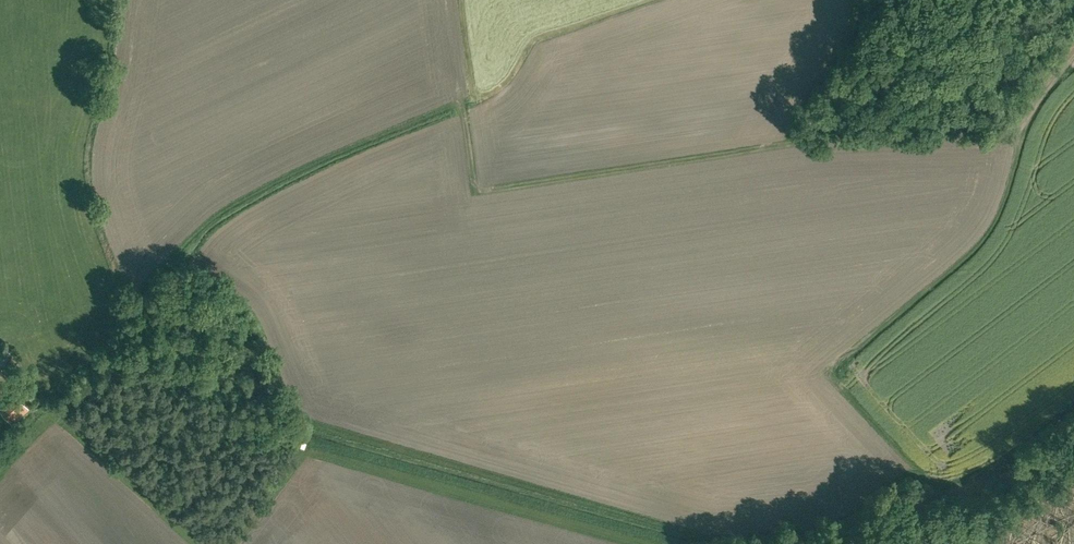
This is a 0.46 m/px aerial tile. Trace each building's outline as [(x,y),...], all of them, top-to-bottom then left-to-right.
[(18,394),(1,409),(12,422),(29,407),(18,394)]
